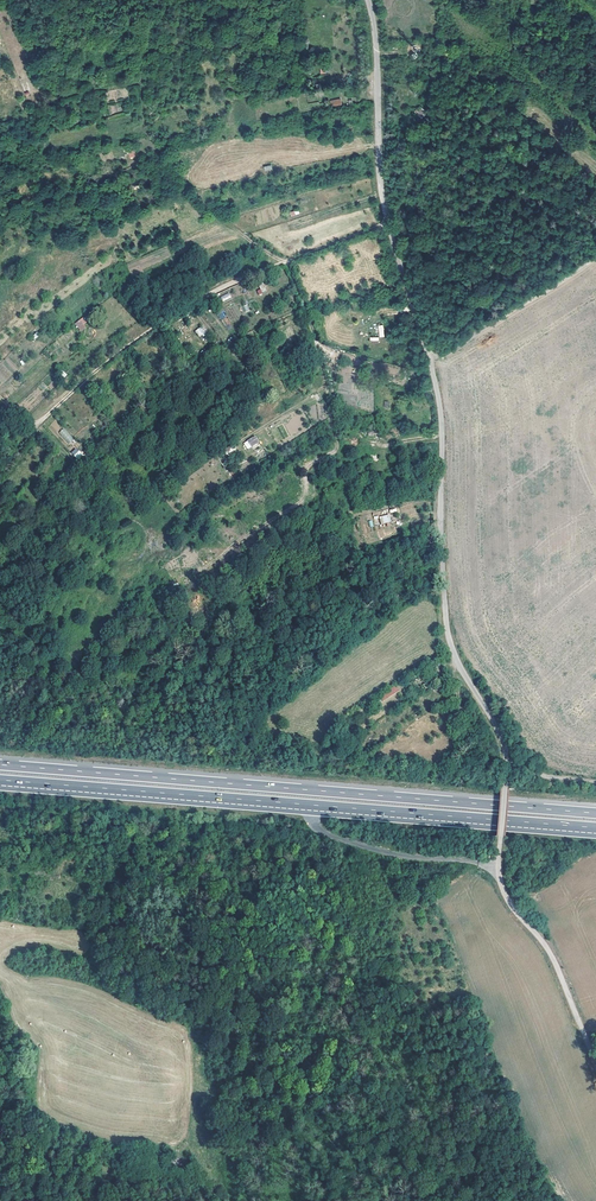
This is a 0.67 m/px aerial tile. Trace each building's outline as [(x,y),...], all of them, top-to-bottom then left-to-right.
[(340,93),(330,95),(331,103),(342,101),(340,93)] [(417,110),(423,118),(427,114),(424,111),(426,110),(423,105),(417,110)] [(222,302),(231,297),(229,293),(220,297),(222,302)] [(222,311),(217,315),(221,319),(226,315),(222,311)] [(82,318),(75,323),(81,331),(87,326),(82,318)] [(195,330),(198,336),(206,333),(202,326),(195,330)] [(97,418),(94,421),(101,428),(104,426),(97,418)] [(69,444),(74,439),(63,428),(59,433),(69,444)] [(255,437),(248,441),(252,448),(259,443),(255,437)] [(252,448),(248,442),(243,445),(247,451),(252,448)] [(77,459),(82,455),(77,447),(71,452),(77,459)] [(379,696),(383,701),(399,691),(395,685),(379,696)]
